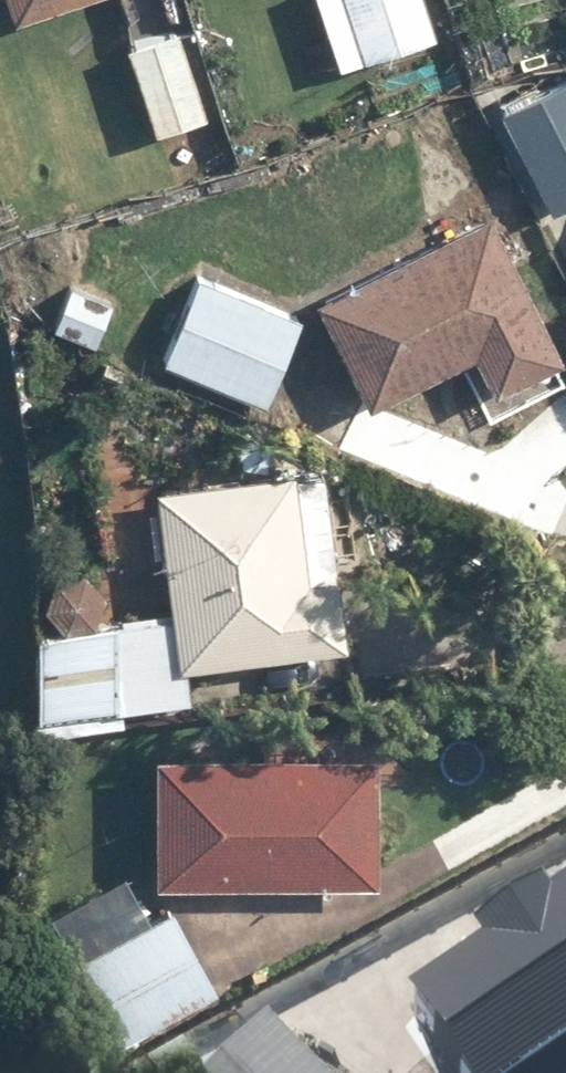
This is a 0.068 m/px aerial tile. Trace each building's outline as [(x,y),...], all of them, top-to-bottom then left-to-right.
[(11,19),(75,0),(6,0),(11,19)] [(337,67),(433,38),(422,0),(317,0),(337,67)] [(177,28),(129,45),(158,125),(206,108),(177,28)] [(500,107),(546,207),(565,198),(565,76),(500,107)] [(313,293),(365,405),(479,351),(497,389),(560,360),(490,210),(313,293)] [(298,315),(201,277),(166,367),(263,405),(298,315)] [(329,473),(152,488),(166,662),(344,647),(329,473)] [(140,617),(34,627),(44,724),(149,714),(140,617)] [(378,754),(154,748),(150,879),(375,885),(378,754)] [(79,963),(149,924),(120,872),(50,911),(79,963)] [(416,1004),(460,1072),(552,1072),(565,1064),(565,902),(550,913),(539,897),(471,940),(484,960),(416,1004)] [(221,998),(173,911),(149,924),(79,963),(127,1050),(221,998)] [(263,1027),(216,1072),(309,1072),(263,1027)]
